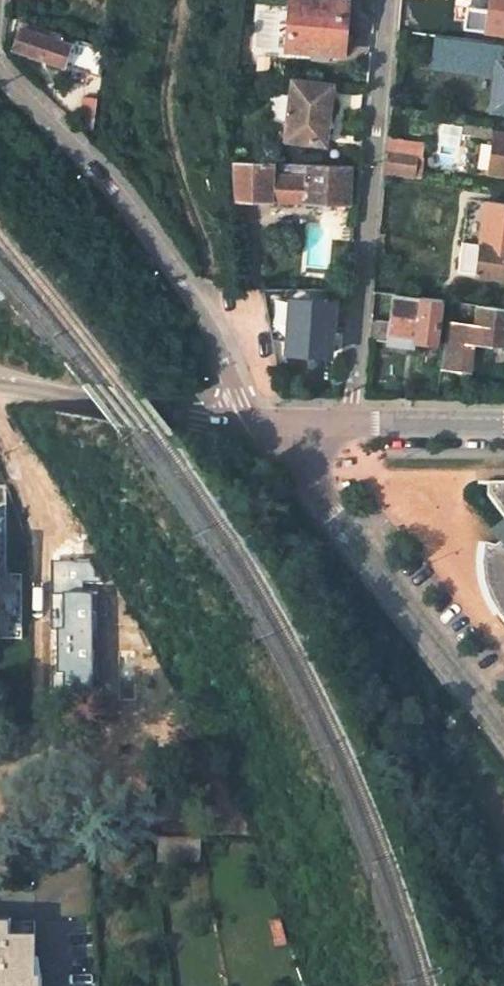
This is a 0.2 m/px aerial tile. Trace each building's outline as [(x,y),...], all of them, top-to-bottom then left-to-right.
[(286,50),(328,53),(330,20),(337,20),(338,0),(289,0),(286,50)] [(503,35),(503,0),(487,0),(486,12),(464,9),(462,30),(503,35)] [(17,49),(105,78),(109,45),(52,29),(50,37),(22,29),(17,49)] [(440,40),(437,67),(500,74),(495,110),(503,111),(503,47),(440,40)] [(280,138),(323,144),(331,87),(287,81),(280,138)] [(493,133),(488,171),(503,174),(503,134),(493,133)] [(408,177),(410,160),(386,158),(384,175),(408,177)] [(349,165),(231,162),(232,200),(347,202),(349,165)] [(483,202),(478,247),(458,245),(455,271),(503,277),(503,204),(483,202)] [(286,351),(326,353),(330,301),(320,300),(321,290),(261,290),(271,337),(286,338),(286,351)] [(431,344),(435,300),(435,299),(390,294),(387,324),(371,322),(369,342),(388,344),(387,349),(414,351),(415,342),(431,344)] [(503,350),(503,307),(473,303),(471,323),(443,321),(438,367),(466,370),(469,346),(503,350)] [(494,485),(490,502),(503,520),(503,486),(494,485)] [(499,541),(503,548),(499,551),(489,549),(487,561),(487,574),(489,587),(493,599),(499,610),(503,617),(503,538),(499,541)] [(172,851),(202,851),(201,837),(172,837),(172,851)] [(39,983),(34,983),(35,942),(8,942),(8,923),(0,923),(0,985),(39,985),(39,983)]
